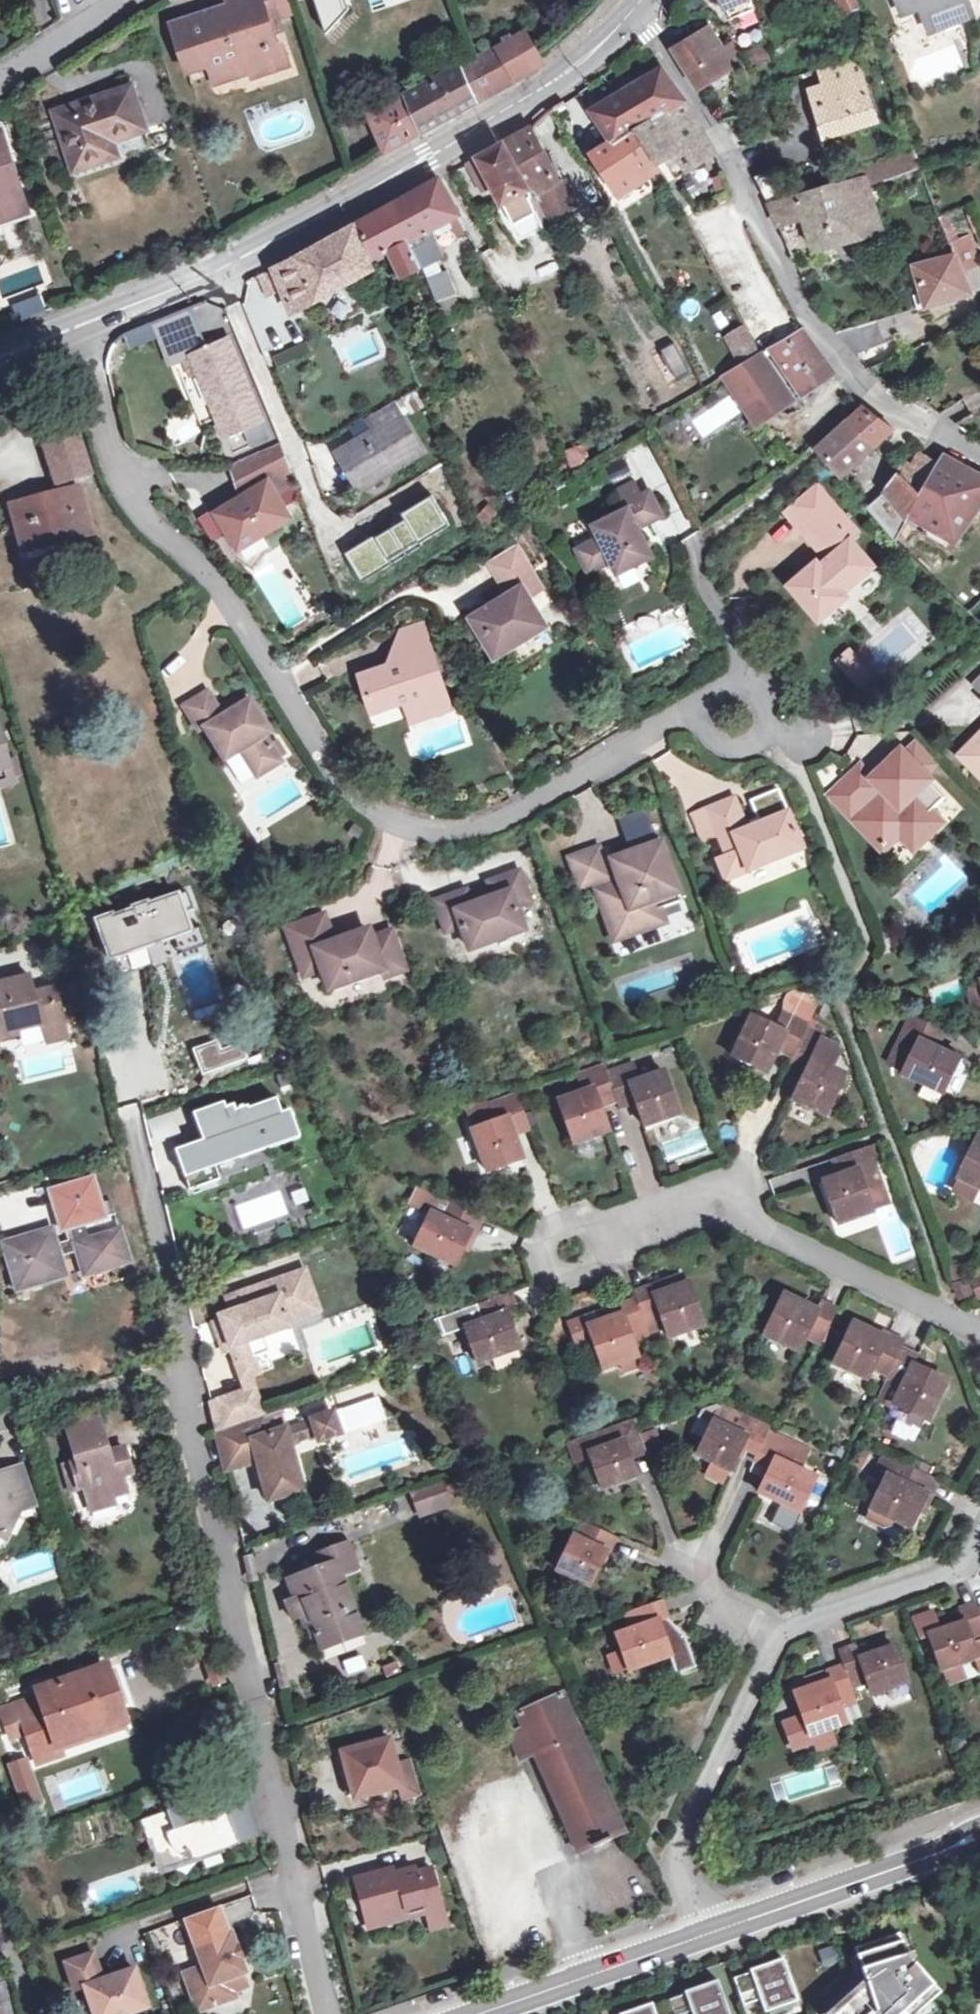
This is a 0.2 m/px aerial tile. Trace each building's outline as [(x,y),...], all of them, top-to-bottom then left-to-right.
[(229,5),(173,26),(187,67),(206,61),(222,55),(232,80),(248,73),(252,82),(288,69),(280,44),(275,45),(269,27),(279,24),(271,0),(241,0),(229,5)] [(723,5),(735,18),(757,8),(756,5),(753,0),(721,0),(723,5)] [(843,14),(861,7),(859,0),(838,0),(843,14)] [(904,6),(918,0),(922,13),(929,31),(975,12),(970,0),(902,0),(904,6)] [(922,13),(918,0),(904,6),(908,17),(922,13)] [(698,41),(697,38),(675,51),(699,90),(734,69),(736,68),(730,48),(724,51),(712,33),(698,41)] [(467,107),(477,101),(513,80),(527,72),(541,61),(527,37),(526,35),(510,42),(506,38),(499,41),(502,47),(468,64),(431,82),(365,115),(371,125),(386,148),(378,153),(382,159),(408,142),(422,134),(467,107)] [(222,55),(206,61),(215,85),(232,80),(222,55)] [(858,60),(820,72),(825,87),(810,92),(824,132),(875,116),(858,60)] [(654,119),(685,102),(663,70),(661,69),(591,111),(612,143),(613,145),(635,131),(654,119)] [(97,157),(102,170),(122,163),(118,149),(151,138),(135,92),(61,118),(76,164),(97,157)] [(635,131),(657,167),(674,155),(687,174),(717,154),(699,123),(685,102),(654,119),(635,131)] [(529,130),(534,138),(539,135),(534,126),(532,128),(529,130)] [(529,130),(503,144),(528,191),(535,187),(550,218),(577,204),(563,179),(558,181),(555,176),(548,164),(534,138),(529,130)] [(613,145),(612,143),(594,154),(622,198),(659,171),(657,167),(635,131),(613,145)] [(25,215),(0,141),(0,176),(0,224),(25,215)] [(528,191),(503,144),(468,163),(484,190),(492,186),(502,204),(495,208),(506,228),(514,225),(522,241),(553,224),(550,218),(535,187),(528,191)] [(847,181),(866,176),(869,186),(923,168),(919,160),(917,153),(844,173),(847,181)] [(97,157),(76,164),(81,178),(102,170),(97,157)] [(553,160),(548,164),(555,176),(558,181),(563,179),(553,160)] [(754,178),(765,197),(767,201),(790,194),(779,173),(772,176),(770,171),(754,178)] [(869,186),(866,176),(847,181),(768,205),(783,237),(807,227),(817,250),(882,230),(869,186)] [(392,250),(405,278),(444,257),(429,231),(459,215),(440,179),(395,204),(361,222),(376,259),(392,250)] [(284,292),(293,313),(374,269),(356,225),(294,259),(257,278),(268,301),(284,292)] [(962,270),(979,262),(971,242),(953,250),(956,257),(962,270)] [(973,293),(962,270),(956,257),(916,267),(924,292),(913,296),(917,308),(917,310),(973,293)] [(39,294),(12,302),(17,319),(44,312),(39,294)] [(721,335),(735,359),(758,347),(744,323),(721,335)] [(837,372),(804,327),(766,349),(801,395),(837,372)] [(227,437),(263,423),(229,339),(191,355),(227,437)] [(277,364),(310,353),(305,340),(273,351),(277,364)] [(763,351),(725,374),(759,425),(795,399),(763,351)] [(396,399),(402,415),(421,407),(415,392),(396,399)] [(338,456),(359,490),(423,452),(393,402),(368,418),(376,432),(338,456)] [(849,421),(872,446),(892,429),(864,408),(849,421)] [(840,473),(872,446),(849,421),(818,450),(824,456),(840,473)] [(263,423),(227,437),(234,453),(269,439),(263,423)] [(74,424),(43,435),(60,484),(91,474),(74,424)] [(274,445),(236,474),(244,496),(268,481),(292,467),(284,441),(274,445)] [(236,474),(274,445),(237,460),(233,460),(231,464),(236,474)] [(906,521),(916,526),(919,520),(957,542),(979,506),(979,476),(944,456),(937,466),(921,495),(906,521)] [(921,495),(937,466),(921,457),(914,469),(907,481),(921,495)] [(907,481),(914,469),(906,463),(899,472),(907,481)] [(292,467),(268,481),(275,492),(297,479),(292,467)] [(446,467),(427,472),(440,517),(459,512),(446,467)] [(907,481),(899,472),(883,494),(867,508),(895,540),(906,521),(921,495),(907,481)] [(275,492),(268,481),(244,496),(229,505),(241,526),(230,533),(239,549),(290,518),(275,492)] [(627,502),(642,495),(636,482),(621,490),(627,502)] [(828,541),(852,521),(824,487),(800,506),(828,541)] [(24,553),(90,536),(78,490),(12,507),(24,553)] [(652,490),(642,495),(627,502),(629,508),(597,524),(603,536),(581,548),(592,571),(614,560),(620,572),(655,555),(641,527),(664,516),(652,490)] [(241,526),(229,505),(217,513),(230,533),(241,526)] [(865,536),(852,521),(828,541),(839,556),(824,569),(820,564),(792,587),(821,622),(849,600),(845,594),(877,568),(855,543),(865,536)] [(248,572),(286,629),(309,614),(270,555),(265,559),(254,543),(240,552),(251,569),(248,572)] [(509,594),(471,618),(495,657),(547,626),(530,597),(542,589),(517,548),(490,564),(509,594)] [(403,646),(427,638),(424,626),(399,635),(403,646)] [(452,709),(427,638),(403,646),(398,648),(402,662),(363,676),(375,712),(408,701),(415,722),(452,709)] [(867,695),(867,685),(880,685),(855,653),(844,656),(842,664),(867,695)] [(979,695),(979,679),(972,687),(979,695)] [(880,685),(867,685),(867,695),(881,694),(880,685)] [(202,730),(207,727),(228,760),(243,751),(260,777),(283,763),(267,735),(273,732),(253,699),(225,715),(210,691),(186,705),(202,730)] [(963,756),(979,774),(979,739),(963,756)] [(11,782),(0,743),(0,785),(11,782)] [(884,787),(874,796),(855,776),(842,788),(865,812),(855,821),(882,848),(898,833),(912,847),(937,822),(928,813),(944,798),(900,753),(875,778),(884,787)] [(236,788),(253,777),(237,755),(221,766),(236,788)] [(778,789),(752,799),(761,822),(787,812),(778,789)] [(706,809),(714,829),(724,855),(714,859),(723,881),(747,871),(802,848),(787,812),(761,822),(748,828),(735,797),(706,809)] [(700,835),(714,829),(706,809),(692,814),(700,835)] [(623,882),(601,890),(617,937),(662,921),(658,909),(679,901),(660,845),(615,861),(623,882)] [(580,885),(607,876),(597,848),(570,857),(580,885)] [(495,896),(474,904),(469,890),(438,900),(448,931),(464,926),(472,948),(524,931),(516,908),(532,902),(521,871),(490,882),(495,896)] [(178,893),(96,921),(109,960),(191,933),(178,893)] [(374,944),(372,938),(369,929),(333,942),(325,916),(290,928),(306,976),(324,969),(330,989),(382,971),(384,977),(405,970),(392,931),(381,935),(382,941),(374,944)] [(381,935),(372,938),(374,944),(382,941),(381,935)] [(176,960),(192,1005),(218,996),(202,950),(176,960)] [(34,995),(30,976),(0,984),(0,1040),(20,1036),(18,1030),(40,1025),(45,1043),(69,1037),(57,987),(41,990),(41,993),(34,995)] [(979,1003),(979,982),(966,987),(973,1006),(979,1003)] [(802,1038),(809,1025),(782,1012),(775,1027),(753,1018),(733,1057),(766,1072),(775,1052),(780,1043),(796,1051),(802,1038)] [(933,1045),(940,1028),(914,1016),(902,1042),(892,1065),(906,1072),(945,1092),(961,1059),(942,1049),(933,1045)] [(802,1038),(796,1051),(790,1063),(807,1071),(803,1082),(794,1101),(826,1117),(845,1077),(831,1071),(837,1056),(834,1048),(820,1041),(824,1033),(809,1025),(802,1038)] [(933,1045),(942,1049),(950,1034),(940,1028),(933,1045)] [(250,1058),(238,1030),(189,1050),(201,1078),(250,1058)] [(780,1043),(775,1052),(790,1063),(796,1051),(780,1043)] [(807,1071),(790,1063),(785,1074),(803,1082),(807,1071)] [(634,1064),(607,1073),(614,1092),(617,1101),(632,1095),(636,1106),(644,1127),(678,1114),(663,1071),(640,1080),(634,1064)] [(614,1092),(607,1073),(604,1066),(576,1076),(582,1092),(558,1100),(573,1143),(609,1129),(601,1108),(598,1098),(614,1092)] [(598,1098),(601,1108),(617,1102),(617,1101),(614,1092),(598,1098)] [(511,1125),(527,1120),(518,1094),(490,1104),(495,1120),(472,1128),(487,1170),(523,1158),(515,1136),(511,1125)] [(632,1095),(617,1101),(621,1112),(636,1106),(632,1095)] [(175,1150),(189,1190),(220,1179),(216,1166),(214,1161),(261,1144),(268,1142),(269,1144),(299,1133),(291,1109),(283,1112),(278,1098),(250,1108),(249,1105),(235,1110),(236,1113),(229,1115),(225,1102),(200,1111),(210,1137),(203,1140),(175,1150)] [(173,1153),(171,1144),(197,1137),(189,1107),(145,1119),(155,1157),(173,1153)] [(194,1113),(203,1140),(210,1137),(200,1111),(194,1113)] [(511,1125),(515,1136),(531,1131),(527,1120),(511,1125)] [(961,1177),(979,1185),(979,1136),(961,1177)] [(261,1144),(214,1161),(216,1166),(263,1150),(261,1144)] [(855,1169),(821,1181),(836,1224),(870,1212),(855,1169)] [(80,1241),(76,1227),(108,1218),(96,1177),(50,1190),(62,1230),(68,1228),(72,1242),(58,1245),(54,1231),(38,1236),(37,1232),(5,1242),(18,1291),(68,1277),(62,1256),(79,1252),(85,1274),(131,1261),(121,1231),(80,1241)] [(961,1177),(954,1192),(973,1202),(979,1188),(979,1185),(961,1177)] [(454,1263),(469,1233),(472,1235),(481,1217),(447,1201),(439,1217),(429,1212),(413,1245),(454,1263)] [(80,1241),(121,1231),(117,1216),(108,1218),(76,1227),(80,1241)] [(225,1336),(240,1379),(250,1375),(259,1372),(254,1356),(248,1341),(263,1336),(282,1329),(280,1325),(320,1311),(305,1269),(224,1296),(229,1311),(218,1314),(219,1319),(225,1336)] [(962,1296),(971,1293),(967,1280),(957,1283),(962,1296)] [(636,1299),(646,1328),(661,1322),(668,1339),(703,1326),(687,1283),(654,1296),(650,1286),(633,1292),(636,1299)] [(478,1321),(463,1327),(477,1364),(520,1349),(507,1315),(516,1312),(509,1293),(473,1306),(478,1321)] [(799,1351),(806,1336),(821,1343),(836,1311),(821,1304),(817,1310),(785,1296),(766,1336),(799,1351)] [(586,1326),(583,1318),(565,1324),(573,1346),(591,1340),(602,1369),(619,1363),(622,1372),(640,1366),(637,1356),(631,1340),(648,1333),(646,1328),(636,1299),(619,1305),(622,1313),(586,1326)] [(622,1313),(619,1305),(583,1318),(586,1326),(622,1313)] [(225,1336),(219,1319),(212,1322),(218,1338),(225,1336)] [(887,1376),(899,1349),(902,1343),(887,1336),(885,1339),(853,1325),(834,1364),(867,1379),(872,1369),(887,1376)] [(248,1341),(254,1356),(268,1351),(263,1336),(248,1341)] [(899,1349),(887,1376),(886,1381),(900,1388),(893,1403),(926,1419),(945,1379),(913,1365),(916,1357),(899,1349)] [(250,1375),(240,1379),(243,1390),(254,1386),(250,1375)] [(209,1402),(217,1433),(264,1416),(254,1386),(243,1390),(209,1402)] [(280,1410),(264,1416),(268,1433),(285,1427),(280,1410)] [(268,1433),(264,1416),(217,1433),(226,1470),(258,1461),(271,1499),(305,1489),(290,1441),(317,1432),(320,1441),(342,1434),(334,1411),(285,1427),(268,1433)] [(756,1456),(767,1435),(770,1428),(745,1417),(737,1431),(714,1422),(699,1454),(711,1461),(728,1469),(730,1470),(736,1458),(740,1449),(756,1456)] [(130,1458),(115,1462),(112,1452),(101,1418),(69,1429),(78,1457),(87,1490),(94,1511),(112,1505),(110,1498),(125,1493),(120,1479),(134,1474),(130,1458)] [(570,1442),(575,1458),(590,1454),(596,1471),(602,1489),(636,1477),(631,1462),(628,1451),(643,1445),(634,1419),(608,1429),(570,1442)] [(767,1435),(756,1456),(754,1461),(770,1468),(765,1478),(758,1492),(797,1510),(813,1478),(786,1463),(793,1446),(767,1435)] [(647,1457),(643,1445),(628,1451),(631,1462),(647,1457)] [(115,1462),(130,1458),(126,1448),(112,1452),(115,1462)] [(740,1449),(736,1458),(751,1466),(754,1461),(756,1456),(740,1449)] [(596,1471),(590,1454),(575,1458),(582,1477),(596,1471)] [(870,1509),(910,1527),(926,1495),(930,1497),(937,1481),(904,1466),(885,1455),(877,1470),(886,1474),(870,1509)] [(87,1490),(78,1457),(65,1461),(75,1493),(87,1490)] [(728,1469),(711,1461),(704,1475),(720,1483),(728,1469)] [(754,1461),(751,1466),(749,1471),(765,1478),(770,1468),(754,1461)] [(6,1537),(19,1509),(33,1504),(20,1465),(0,1472),(0,1534),(6,1537)] [(449,1506),(441,1480),(413,1490),(422,1516),(449,1506)] [(572,1536),(556,1568),(588,1584),(605,1552),(608,1553),(616,1537),(583,1520),(575,1537),(572,1536)] [(323,1568),(289,1580),(295,1598),(287,1602),(293,1620),(302,1617),(305,1627),(312,1626),(321,1650),(363,1634),(342,1573),(357,1568),(349,1546),(319,1557),(323,1568)] [(621,1648),(628,1667),(629,1669),(672,1654),(660,1619),(668,1616),(662,1599),(627,1612),(632,1629),(616,1634),(621,1648)] [(979,1613),(976,1606),(959,1611),(964,1624),(931,1635),(943,1672),(963,1664),(978,1659),(979,1666),(979,1614),(979,1613)] [(845,1669),(852,1689),(869,1683),(873,1695),(909,1683),(897,1648),(862,1660),(858,1647),(839,1654),(845,1669)] [(628,1667),(621,1648),(605,1654),(612,1673),(628,1667)] [(963,1664),(943,1672),(949,1687),(968,1681),(963,1664)] [(61,1742),(127,1719),(108,1667),(42,1689),(43,1693),(45,1700),(5,1714),(12,1735),(30,1730),(40,1762),(65,1754),(64,1751),(61,1742)] [(810,1737),(829,1731),(845,1725),(840,1708),(857,1701),(852,1689),(845,1669),(827,1675),(806,1683),(809,1690),(795,1695),(804,1720),(784,1726),(793,1751),(812,1744),(810,1737)] [(45,1700),(43,1693),(3,1707),(5,1714),(45,1700)] [(580,1853),(626,1833),(563,1693),(518,1713),(524,1727),(530,1741),(536,1754),(580,1853)] [(127,1719),(61,1742),(64,1751),(130,1729),(127,1719)] [(515,1747),(530,1741),(524,1727),(509,1734),(515,1747)] [(834,1747),(829,1731),(810,1737),(812,1744),(815,1753),(834,1747)] [(401,1781),(396,1764),(390,1741),(345,1752),(356,1796),(402,1785),(401,1781)] [(530,1741),(515,1747),(521,1760),(536,1754),(530,1741)] [(26,1759),(6,1766),(22,1810),(42,1803),(26,1759)] [(396,1764),(401,1781),(414,1778),(409,1760),(396,1764)] [(187,1784),(164,1792),(171,1811),(194,1804),(187,1784)] [(171,1811),(145,1820),(157,1855),(163,1852),(174,1863),(169,1868),(177,1866),(192,1854),(197,1858),(261,1835),(252,1811),(226,1820),(224,1814),(200,1822),(194,1804),(171,1811)] [(250,1805),(224,1814),(226,1820),(252,1811),(250,1805)] [(163,1852),(157,1855),(163,1871),(169,1868),(174,1863),(163,1852)] [(360,1880),(370,1919),(383,1915),(386,1924),(425,1914),(431,1930),(446,1925),(431,1869),(416,1873),(415,1870),(386,1876),(385,1874),(360,1880)] [(234,1948),(229,1933),(220,1907),(189,1918),(206,1965),(186,1972),(199,2009),(238,1997),(235,1990),(231,1977),(239,1975),(234,1960),(244,1956),(239,1945),(234,1948)] [(383,1915),(370,1919),(372,1928),(386,1924),(383,1915)] [(229,1933),(234,1948),(239,1945),(234,1931),(229,1933)] [(856,1947),(866,1977),(825,2013),(916,2013),(940,1992),(912,1960),(915,1957),(911,1953),(906,1954),(899,1933),(856,1947)] [(86,1986),(97,2013),(127,2013),(149,2006),(136,1969),(105,1979),(95,1951),(65,1962),(75,1989),(86,1986)] [(234,1960),(239,1975),(243,1973),(249,1971),(244,1956),(234,1960)] [(735,1979),(744,2006),(761,2000),(765,2013),(799,2001),(783,1958),(750,1970),(751,1973),(735,1979)] [(231,1977),(235,1990),(247,1986),(243,1973),(239,1975),(231,1977)] [(674,2013),(730,2013),(718,1980),(685,1992),(686,1995),(669,2000),(674,2013)] [(8,1981),(0,1982),(0,2013),(14,2013),(8,1981)] [(624,2013),(674,2013),(669,2000),(653,2006),(652,2004),(624,2013)]
